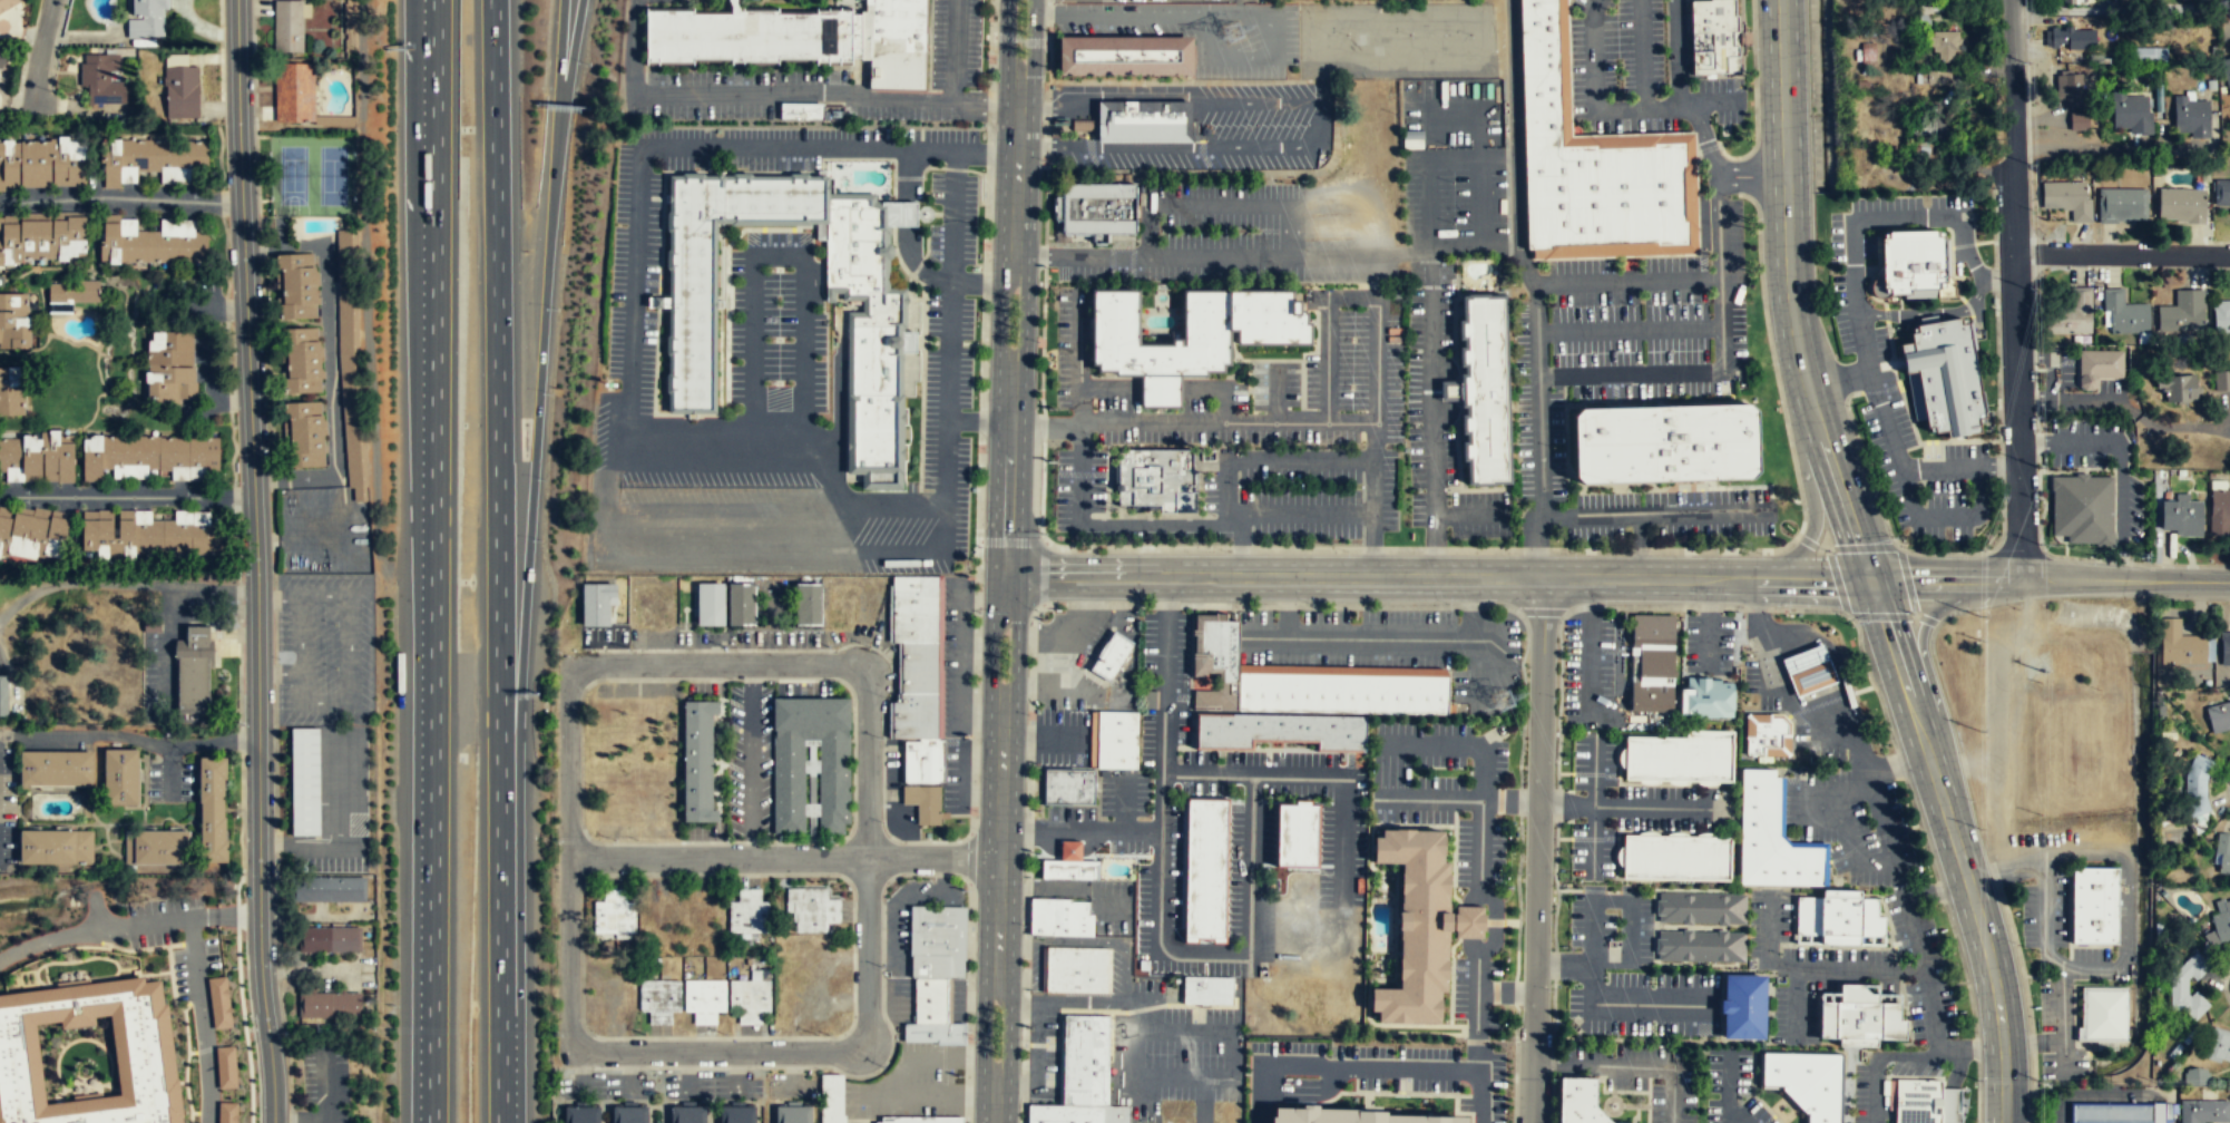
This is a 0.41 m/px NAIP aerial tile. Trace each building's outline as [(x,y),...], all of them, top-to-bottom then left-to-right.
[(19,7),(17,0),(0,0),(0,14),(19,7)] [(164,14),(165,14),(165,9),(167,8),(167,0),(133,0),(134,16),(143,14),(143,20),(127,20),(128,39),(145,39),(145,37),(164,36),(164,14)] [(303,52),(304,1),(274,0),(274,51),(303,52)] [(926,0),(728,0),(732,7),(731,13),(693,13),(693,10),(646,10),(646,61),(692,61),(692,58),(777,58),(852,57),(861,57),(861,59),(870,59),(870,88),(923,89),(926,0)] [(1520,76),(1518,0),(1555,0),(1557,75),(1520,76)] [(1737,45),(1731,45),(1731,31),(1737,31),(1735,14),(1733,14),(1732,0),(1708,0),(1689,0),(1691,74),(1724,72),(1724,71),(1737,71),(1737,45)] [(2050,49),(2095,49),(2095,28),(2050,28),(2050,49)] [(1934,61),(1959,61),(1959,33),(1925,33),(1925,50),(1934,50),(1934,61)] [(1194,75),(1194,37),(1067,37),(1064,37),(1060,37),(1060,75),(1194,75)] [(1860,48),(1860,67),(1875,67),(1875,48),(1860,48)] [(125,104),(125,81),(110,81),(109,71),(119,71),(119,64),(119,55),(106,55),(105,55),(86,56),(86,64),(81,64),(81,87),(88,86),(88,104),(125,104)] [(2222,59),(2229,95),(2229,57),(2222,59)] [(315,123),(314,90),(317,80),(317,65),(295,64),(276,64),(276,121),(315,123)] [(198,116),(198,84),(197,79),(197,67),(182,67),(164,68),(167,117),(198,116)] [(1950,71),(1917,71),(1917,90),(1950,90),(1950,71)] [(2082,71),(2055,71),(2056,107),(2083,107),(2082,71)] [(1557,75),(1558,136),(1520,137),(1520,76),(1557,75)] [(2194,100),(2194,95),(2174,95),(2174,138),(2209,138),(2209,100),(2194,100)] [(2113,134),(2151,134),(2151,96),(2113,96),(2113,134)] [(1192,143),(1192,141),(1192,120),(1193,101),(1099,101),(1098,118),(1098,137),(1099,141),(1192,143)] [(822,104),(780,104),(780,120),(822,120),(822,104)] [(2099,130),(2099,113),(2055,113),(2055,130),(2099,130)] [(1685,244),(1684,221),(1681,221),(1680,165),(1683,165),(1682,141),(1651,143),(1651,146),(1594,148),(1594,144),(1558,146),(1558,136),(1520,137),(1525,248),(1547,248),(1547,245),(1654,241),(1654,244),(1685,244)] [(85,141),(68,141),(68,137),(58,137),(58,139),(50,139),(50,141),(13,143),(14,140),(2,140),(2,143),(0,143),(0,189),(19,189),(19,188),(49,188),(49,186),(85,186),(85,141)] [(206,170),(207,156),(206,140),(104,139),(104,188),(120,189),(120,184),(137,184),(137,172),(206,170)] [(896,482),(897,399),(897,323),(899,322),(901,322),(901,292),(883,292),(883,207),(878,207),(874,205),(870,205),(870,197),(824,197),(824,178),(673,177),(672,408),(712,409),(712,216),(824,217),(827,221),(827,286),(848,286),(848,293),(868,293),(868,316),(852,316),(853,398),(854,400),(854,466),(869,466),(869,482),(896,482)] [(2213,179),(2214,206),(2229,206),(2229,179),(2213,179)] [(2089,224),(2089,184),(2041,183),(2041,208),(2071,209),(2071,224),(2089,224)] [(1136,234),(1136,184),(1065,184),(1064,234),(1136,234)] [(2097,189),(2097,223),(2146,223),(2146,189),(2097,189)] [(2204,222),(2204,189),(2156,189),(2156,222),(2204,222)] [(3,266),(0,266),(0,217),(3,217),(3,216),(20,216),(20,214),(86,212),(86,256),(68,256),(68,261),(58,261),(58,258),(22,260),(22,263),(13,263),(13,265),(3,265),(3,266)] [(207,233),(207,263),(99,264),(99,231),(104,231),(104,215),(120,215),(119,219),(137,219),(137,232),(159,232),(160,219),(195,221),(195,232),(207,233)] [(1944,234),(1937,234),(1937,227),(1886,228),(1886,235),(1879,235),(1881,285),(1884,285),(1884,291),(1888,291),(1888,292),(1909,292),(1909,289),(1936,287),(1936,296),(1955,296),(1954,283),(1954,281),(1953,280),(1953,279),(1950,277),(1948,275),(1945,274),(1944,234)] [(348,487),(366,486),(364,453),(360,389),(358,362),(356,339),(356,303),(355,232),(355,230),(336,230),(336,233),(338,283),(338,353),(342,417),(348,487)] [(312,254),(315,318),(280,320),(277,299),(283,299),(283,275),(276,275),(275,255),(312,254)] [(99,305),(99,284),(48,284),(48,305),(99,305)] [(1312,342),(1312,323),(1309,323),(1309,313),(1307,313),(1307,311),(1302,311),(1302,300),(1294,300),(1294,291),(1187,291),(1187,344),(1140,345),(1140,291),(1096,290),(1095,362),(1102,362),(1102,369),(1118,369),(1118,373),(1145,373),(1163,373),(1182,373),(1207,373),(1209,370),(1224,370),(1224,363),(1231,363),(1231,329),(1241,329),(1241,341),(1312,342)] [(2067,290),(2067,315),(2050,315),(2050,334),(2091,335),(2091,290),(2067,290)] [(2103,291),(2104,334),(2149,333),(2148,305),(2123,305),(2123,290),(2103,291)] [(2204,291),(2175,291),(2175,306),(2156,306),(2156,332),(2203,333),(2204,291)] [(29,328),(31,328),(30,318),(28,318),(27,294),(0,294),(0,349),(31,349),(29,328)] [(1504,479),(1498,296),(1461,297),(1464,322),(1458,322),(1459,334),(1464,334),(1464,349),(1459,349),(1459,361),(1464,361),(1465,375),(1460,375),(1460,402),(1466,402),(1466,417),(1461,417),(1461,429),(1467,429),(1467,443),(1463,443),(1463,456),(1467,456),(1468,479),(1473,479),(1473,481),(1486,481),(1486,479),(1504,479)] [(2213,333),(2229,333),(2229,301),(2213,301),(2213,333)] [(1979,431),(1978,422),(1982,421),(1982,417),(1984,417),(1975,367),(1967,321),(1960,322),(1959,315),(1915,323),(1916,330),(1909,331),(1914,358),(1925,426),(1933,424),(1934,431),(1945,429),(1947,437),(1979,431)] [(321,392),(316,328),(286,329),(288,393),(321,392)] [(188,331),(188,351),(186,352),(186,382),(197,383),(196,400),(180,399),(180,404),(148,403),(148,331),(188,331)] [(2122,379),(2122,351),(2079,352),(2079,391),(2097,391),(2097,379),(2122,379)] [(22,367),(0,368),(0,417),(25,416),(22,367)] [(2214,390),(2228,390),(2228,373),(2214,373),(2214,390)] [(2195,378),(2161,378),(2161,403),(2195,403),(2195,378)] [(324,466),(321,402),(285,403),(290,467),(324,466)] [(1749,478),(1755,470),(1753,409),(1747,402),(1576,407),(1569,414),(1571,476),(1579,484),(1749,478)] [(74,436),(23,436),(23,439),(0,439),(0,481),(72,484),(74,436)] [(218,438),(218,470),(206,470),(206,480),(172,480),(172,470),(148,470),(148,479),(113,479),(113,470),(101,469),(101,481),(82,482),(84,469),(84,436),(218,438)] [(1114,502),(1155,501),(1155,508),(1172,508),(1172,506),(1189,506),(1189,447),(1123,446),(1122,448),(1114,448),(1114,502)] [(2053,476),(2052,534),(2066,535),(2067,541),(2112,543),(2112,476),(2053,476)] [(2210,491),(2210,535),(2229,535),(2229,519),(2229,491),(2210,491)] [(2160,535),(2201,535),(2201,500),(2160,500),(2160,535)] [(63,567),(69,516),(0,508),(0,559),(63,567)] [(221,555),(134,554),(134,559),(109,557),(109,562),(96,562),(96,558),(84,557),(82,511),(98,512),(98,510),(113,510),(114,528),(118,528),(118,510),(151,511),(151,520),(175,520),(175,510),(211,511),(209,521),(219,521),(221,555)] [(938,641),(938,576),(892,576),(892,642),(901,641),(938,641)] [(796,625),(821,625),(821,584),(796,584),(796,625)] [(609,626),(609,606),(615,606),(615,585),(583,585),(583,626),(609,626)] [(723,626),(723,585),(695,585),(695,626),(723,626)] [(755,626),(755,585),(728,585),(728,626),(755,626)] [(1671,710),(1673,613),(1632,613),(1631,643),(1639,643),(1637,680),(1630,680),(1629,710),(1671,710)] [(1232,706),(1233,618),(1195,616),(1194,665),(1215,665),(1215,689),(1192,689),(1191,706),(1232,706)] [(2162,667),(2208,667),(2208,636),(2179,636),(2179,619),(2162,619),(2162,667)] [(205,713),(205,625),(184,626),(184,639),(175,639),(175,713),(205,713)] [(1107,677),(1129,641),(1109,628),(1087,666),(1107,677)] [(2220,666),(2229,666),(2229,635),(2220,635),(2220,666)] [(938,641),(938,692),(901,692),(901,641),(938,641)] [(1788,673),(1796,694),(1836,678),(1827,657),(1788,673)] [(1444,713),(1445,674),(1235,670),(1234,707),(1444,713)] [(1676,711),(1694,712),(1694,714),(1731,715),(1731,681),(1719,681),(1719,678),(1685,677),(1685,685),(1676,685),(1676,711)] [(901,692),(900,692),(900,702),(892,702),(892,738),(919,738),(938,738),(938,692),(901,692)] [(849,824),(849,735),(848,734),(848,730),(850,730),(850,699),(773,699),(773,730),(774,730),(774,734),(772,734),(772,834),(803,834),(803,741),(816,741),(818,834),(843,834),(842,824),(849,824)] [(718,821),(718,816),(717,810),(712,810),(711,714),(717,715),(718,709),(717,702),(697,702),(684,702),(684,821),(718,821)] [(2205,706),(2209,733),(2229,730),(2229,704),(2205,706)] [(1133,768),(1134,710),(1094,709),(1093,766),(1133,768)] [(1360,746),(1360,713),(1193,712),(1192,743),(1245,745),(1246,736),(1313,736),(1313,746),(1360,746)] [(1745,713),(1745,753),(1787,753),(1788,721),(1780,713),(1745,713)] [(1731,780),(1731,729),(1684,727),(1684,731),(1684,735),(1624,734),(1623,778),(1731,780)] [(319,729),(292,729),(292,836),(319,836),(319,729)] [(938,738),(939,738),(939,740),(945,740),(945,782),(940,782),(940,783),(906,783),(906,782),(904,782),(904,741),(919,741),(919,738),(938,738)] [(137,804),(137,750),(105,750),(106,804),(137,804)] [(91,785),(92,752),(20,752),(21,784),(91,785)] [(227,862),(227,840),(225,840),(224,780),(226,780),(226,758),(199,758),(202,862),(227,862)] [(2207,758),(2184,758),(2184,817),(2207,817),(2207,758)] [(1090,802),(1090,769),(1043,768),(1041,801),(1090,802)] [(1739,882),(1821,885),(1822,847),(1788,846),(1777,833),(1778,775),(1773,775),(1773,768),(1741,768),(1739,882)] [(940,824),(940,785),(928,785),(902,785),(902,804),(917,804),(917,824),(940,824)] [(1219,936),(1222,798),(1183,798),(1180,936),(1219,936)] [(1310,862),(1311,802),(1272,801),(1271,862),(1310,862)] [(1442,1022),(1442,1018),(1444,1018),(1445,1007),(1445,998),(1444,998),(1444,990),(1450,992),(1450,979),(1451,969),(1451,958),(1450,958),(1450,939),(1451,939),(1451,929),(1456,929),(1456,920),(1456,912),(1456,911),(1453,910),(1451,893),(1453,893),(1454,882),(1453,872),(1453,860),(1446,860),(1446,853),(1447,853),(1448,843),(1448,833),(1447,833),(1447,829),(1418,829),(1418,828),(1409,828),(1398,828),(1385,828),(1385,836),(1378,836),(1378,848),(1377,861),(1406,862),(1405,871),(1405,881),(1403,892),(1405,892),(1405,901),(1403,901),(1403,910),(1403,919),(1403,928),(1402,928),(1402,938),(1403,938),(1403,957),(1402,957),(1402,968),(1402,978),(1402,987),(1375,987),(1375,998),(1375,1003),(1373,1003),(1373,1010),(1381,1010),(1381,1021),(1405,1022),(1412,1022),(1414,1022),(1442,1022)] [(94,863),(94,831),(21,830),(21,863),(94,863)] [(189,831),(188,865),(125,865),(125,831),(189,831)] [(1727,878),(1728,836),(1624,833),(1623,876),(1727,878)] [(2229,876),(2229,836),(2218,833),(2211,872),(2229,876)] [(1099,879),(1099,860),(1043,859),(1041,878),(1099,879)] [(2072,867),(2072,941),(2116,943),(2117,867),(2072,867)] [(365,878),(295,878),(295,904),(365,904),(365,878)] [(1796,896),(1794,934),(1820,934),(1821,943),(1858,945),(1858,935),(1884,936),(1885,916),(1877,916),(1877,897),(1859,897),(1859,889),(1821,888),(1821,896),(1796,896)] [(730,901),(728,935),(770,935),(771,901),(761,901),(761,889),(739,889),(739,901),(730,901)] [(828,934),(828,924),(839,924),(839,899),(827,899),(827,889),(788,889),(788,934),(828,934)] [(635,902),(626,902),(626,890),(604,890),(604,902),(594,902),(594,935),(635,935),(635,902)] [(1659,891),(1745,892),(1744,922),(1657,921),(1657,914),(1657,899),(1659,891)] [(1092,935),(1092,914),(1087,914),(1087,900),(1068,900),(1068,898),(1030,897),(1029,934),(1044,935),(1092,935)] [(2214,905),(2217,916),(2207,918),(2213,947),(2229,943),(2229,901),(2214,905)] [(947,977),(964,977),(964,959),(966,959),(967,906),(911,905),(910,954),(912,955),(911,977),(916,977),(947,977)] [(1485,937),(1485,930),(1486,930),(1487,921),(1487,912),(1485,912),(1485,906),(1458,905),(1457,912),(1456,912),(1456,920),(1456,929),(1457,929),(1457,937),(1485,937)] [(360,954),(360,928),(301,928),(301,954),(360,954)] [(1744,931),(1744,960),(1657,959),(1657,929),(1744,931)] [(1111,993),(1112,948),(1047,946),(1046,992),(1111,993)] [(2159,986),(2193,1022),(2208,1007),(2188,987),(2209,966),(2194,951),(2159,986)] [(1146,959),(1146,969),(1136,968),(1137,959),(1146,959)] [(769,980),(770,1012),(760,1012),(760,1024),(737,1025),(737,1012),(728,1012),(728,980),(750,980),(750,969),(760,970),(760,980),(769,980)] [(1723,973),(1722,999),(1722,1012),(1722,1037),(1762,1038),(1764,974),(1723,973)] [(1233,1004),(1234,976),(1183,976),(1183,1003),(1233,1004)] [(229,1028),(226,977),(208,978),(211,1029),(229,1028)] [(947,1023),(947,977),(916,977),(915,1023),(947,1023)] [(168,1004),(161,1004),(159,981),(142,982),(142,979),(0,993),(0,1122),(180,1122),(168,1004)] [(679,980),(679,1012),(669,1010),(671,1024),(648,1024),(648,1012),(640,1010),(640,1009),(638,1009),(638,980),(679,980)] [(724,980),(724,1012),(715,1012),(715,1025),(694,1025),(693,1012),(684,1012),(684,980),(724,980)] [(1819,1000),(1818,1031),(1818,1037),(1819,1037),(1838,1037),(1838,1045),(1854,1045),(1876,1046),(1876,1038),(1905,1038),(1905,1019),(1898,1019),(1899,993),(1897,993),(1877,993),(1877,984),(1839,983),(1839,992),(1838,1000),(1819,1000)] [(2081,986),(2081,1039),(2126,1039),(2128,986),(2081,986)] [(359,994),(295,994),(295,1019),(359,1019),(359,994)] [(1108,1105),(1108,1061),(1109,1015),(1065,1014),(1063,1104),(1104,1104),(1108,1105)] [(965,1044),(965,1023),(947,1023),(915,1023),(903,1023),(904,1041),(938,1041),(938,1044),(965,1044)] [(2209,1028),(2202,1055),(2229,1062),(2229,1034),(2209,1028)] [(216,1047),(217,1088),(236,1088),(235,1047),(216,1047)] [(1840,1054),(1840,1122),(1807,1122),(1807,1107),(1786,1085),(1761,1085),(1761,1052),(1840,1054)] [(2184,1085),(2208,1085),(2208,1068),(2184,1069),(2184,1085)] [(842,1078),(842,1122),(819,1122),(821,1074),(842,1074),(842,1078)] [(1602,1115),(1610,1122),(1556,1122),(1557,1076),(1593,1077),(1593,1106),(1602,1115)] [(1894,1122),(1939,1122),(1940,1080),(1895,1078),(1894,1122)] [(2180,1101),(2180,1122),(2229,1122),(2229,1101),(2180,1101)] [(237,1103),(218,1102),(217,1122),(236,1122),(237,1103)] [(2164,1119),(2171,1119),(2171,1103),(2152,1103),(2152,1104),(2152,1122),(2164,1122),(2164,1119)] [(1104,1104),(1063,1104),(1057,1104),(1028,1104),(1028,1122),(1103,1122),(1104,1104)] [(1129,1105),(1116,1105),(1108,1105),(1104,1104),(1103,1122),(1129,1122),(1129,1105)] [(1471,1116),(1455,1116),(1441,1116),(1428,1116),(1428,1115),(1390,1115),(1390,1111),(1362,1111),(1362,1110),(1321,1109),(1321,1105),(1305,1104),(1305,1109),(1297,1109),(1297,1107),(1278,1107),(1278,1116),(1274,1116),(1274,1122),(1471,1122),(1471,1116)] [(2152,1122),(2072,1122),(2072,1104),(2152,1104),(2152,1122)] [(599,1107),(565,1106),(565,1122),(599,1122),(599,1107)] [(647,1107),(613,1106),(613,1122),(647,1122),(647,1107)] [(705,1107),(671,1106),(670,1122),(705,1122),(705,1107)] [(755,1107),(720,1106),(720,1122),(755,1122),(755,1107)] [(811,1106),(775,1106),(775,1122),(811,1122),(811,1106)]
